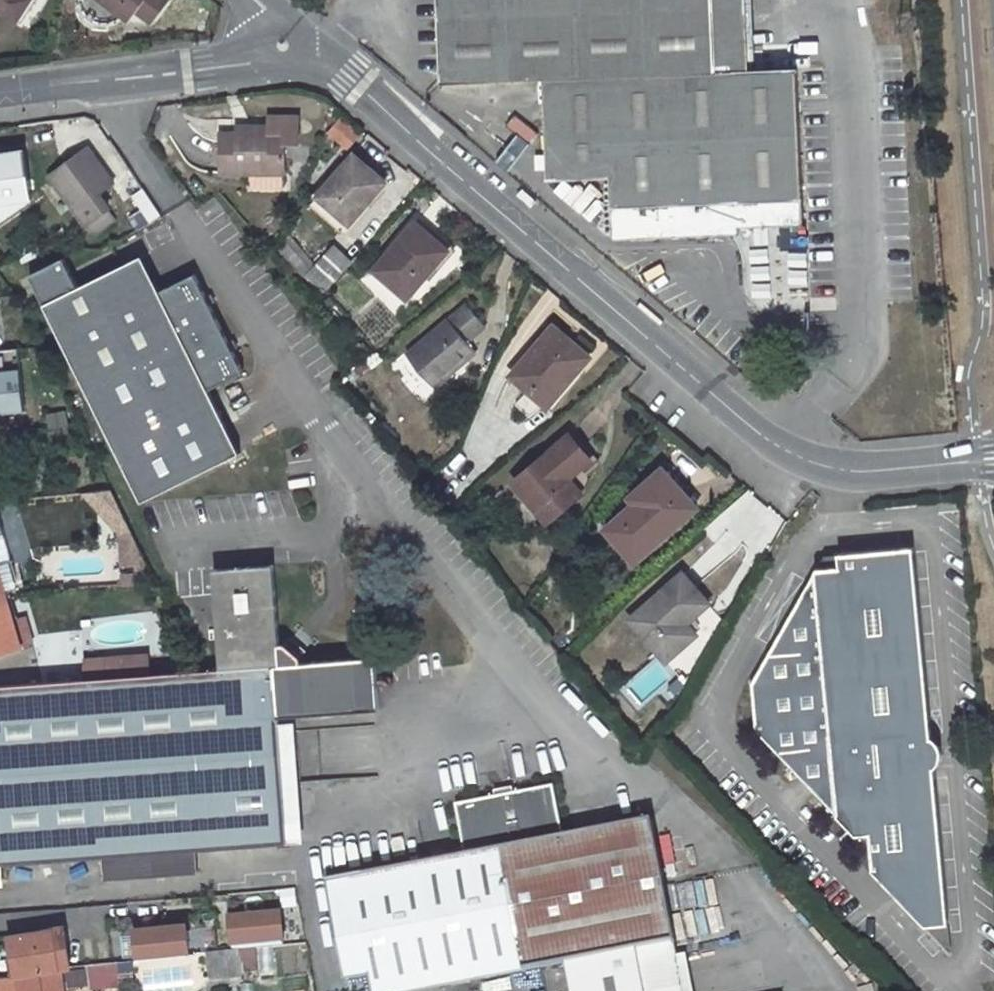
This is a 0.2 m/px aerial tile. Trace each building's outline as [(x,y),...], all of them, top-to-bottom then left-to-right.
[(16,24),(33,0),(0,0),(0,13),(16,24)] [(81,5),(83,12),(88,20),(80,27),(90,34),(95,24),(103,26),(111,26),(118,22),(122,15),(129,20),(137,10),(153,22),(169,0),(82,0),(81,5)] [(739,0),(440,0),(443,84),(548,80),(552,180),(614,177),(617,232),(807,225),(802,70),(742,71),(739,0)] [(284,115),(267,118),(267,127),(267,134),(239,134),(221,135),(222,175),(253,174),(284,174),(286,174),(285,143),(300,143),(300,117),(284,115)] [(352,149),(362,128),(335,116),(325,137),(352,149)] [(115,184),(87,146),(49,174),(84,223),(108,206),(99,195),(115,184)] [(346,224),(384,181),(352,153),(315,197),(346,224)] [(253,190),(284,189),(284,174),(253,174),(253,190)] [(143,188),(135,193),(150,216),(152,214),(155,219),(161,215),(150,199),(143,188)] [(116,219),(108,206),(84,223),(93,235),(116,219)] [(124,231),(116,219),(93,235),(102,247),(124,231)] [(405,301),(448,254),(414,224),(371,272),(405,301)] [(298,275),(314,261),(292,236),(276,250),(298,275)] [(325,293),(354,260),(333,242),(304,276),(325,293)] [(155,279),(143,255),(104,274),(116,299),(155,279)] [(209,389),(244,372),(195,273),(160,291),(155,279),(116,299),(104,274),(79,287),(64,257),(30,274),(143,501),(241,453),(209,389)] [(467,302),(407,355),(437,388),(479,352),(470,342),(487,325),(467,302)] [(557,329),(513,380),(548,409),(569,384),(572,387),(594,361),(557,329)] [(0,373),(0,415),(23,413),(19,371),(0,373)] [(548,522),(583,493),(581,491),(571,479),(595,459),(573,432),(515,481),(548,522)] [(582,470),(571,479),(581,491),(592,482),(582,470)] [(635,567),(699,510),(663,473),(630,502),(634,507),(605,534),(635,567)] [(127,525),(118,531),(122,536),(123,566),(135,566),(135,572),(132,572),(132,578),(130,578),(130,580),(124,580),(124,585),(155,584),(127,525)] [(932,924),(956,922),(940,767),(942,765),(945,760),(947,755),(946,749),(943,741),(937,735),(917,546),(843,553),(844,566),(821,568),(759,685),(760,731),(877,851),(879,871),(932,924)] [(4,592),(4,590),(19,585),(12,561),(0,565),(0,594),(4,592)] [(2,885),(1,864),(104,856),(106,878),(199,871),(196,849),(288,842),(279,717),(380,709),(377,656),(302,662),(302,656),(307,650),(291,636),(286,642),(281,643),(275,564),(214,569),(222,669),(150,674),(85,679),(0,685),(0,885),(2,885)] [(690,628),(713,608),(685,576),(630,624),(668,666),(700,639),(690,628)] [(4,592),(13,621),(19,619),(11,590),(4,592)] [(4,592),(0,594),(0,653),(20,647),(20,646),(33,642),(26,617),(19,619),(13,621),(4,592)] [(83,658),(85,679),(150,674),(148,653),(83,658)] [(327,882),(336,928),(346,979),(371,974),(374,990),(418,990),(567,962),(572,990),(574,990),(680,971),(675,941),(676,941),(653,820),(564,837),(555,786),(456,805),(466,856),(327,882)] [(282,915),(233,920),(235,949),(285,946),(282,915)] [(956,922),(932,924),(959,951),(956,922)] [(187,924),(138,929),(140,960),(190,955),(187,924)] [(53,930),(10,936),(16,975),(56,968),(66,968),(60,933),(65,932),(64,926),(53,928),(53,930)] [(242,977),(240,950),(237,950),(207,953),(206,953),(210,980),(242,977)] [(14,976),(0,977),(0,990),(59,990),(56,968),(16,975),(14,976)] [(680,971),(574,990),(684,990),(680,971)]
